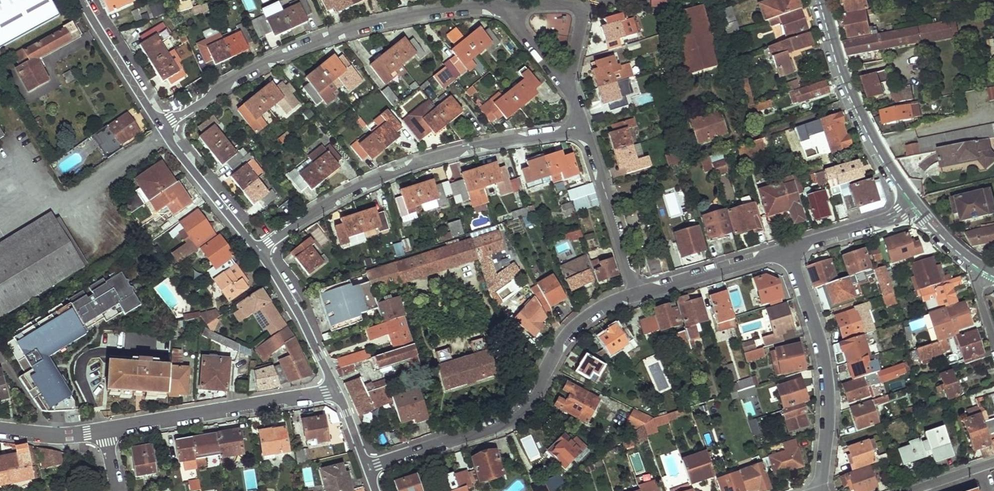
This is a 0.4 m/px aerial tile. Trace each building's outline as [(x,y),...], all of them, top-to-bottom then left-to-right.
[(50,0),(0,0),(0,48),(59,16),(50,0)] [(127,3),(133,0),(101,0),(108,14),(128,5),(127,3)] [(192,7),(189,0),(185,0),(181,1),(184,9),(192,7)] [(298,5),(283,12),(291,29),(303,24),(301,19),(312,14),(305,0),(297,0),(298,5)] [(340,10),(352,5),(349,0),(322,0),(327,10),(338,6),(340,10)] [(651,9),(667,10),(668,1),(668,0),(651,0),(651,9)] [(760,4),(765,21),(773,19),(800,10),(796,0),(770,0),(760,4)] [(848,12),(869,8),(868,0),(846,0),(848,12)] [(153,16),(164,13),(160,1),(149,4),(153,16)] [(206,2),(191,6),(194,15),(209,10),(206,2)] [(702,4),(683,10),(681,61),(685,73),(693,71),(692,67),(702,64),(703,68),(715,64),(711,49),(715,48),(702,4)] [(718,10),(726,34),(740,30),(733,6),(718,10)] [(867,15),(879,13),(878,8),(866,10),(866,12),(846,15),(850,37),(880,32),(880,27),(870,28),(867,15)] [(131,12),(135,22),(140,21),(136,10),(131,12)] [(785,36),(806,29),(800,10),(773,19),(775,25),(780,23),(785,36)] [(277,30),(279,35),(291,29),(283,12),(267,19),(265,15),(258,18),(265,34),(277,30)] [(547,35),(570,36),(571,15),(548,14),(547,35)] [(623,22),(621,15),(603,20),(605,27),(600,29),(602,33),(605,44),(623,37),(638,32),(633,19),(623,22)] [(958,36),(954,19),(949,20),(952,37),(958,36)] [(949,20),(919,26),(919,27),(922,43),(927,42),(952,37),(949,20)] [(17,70),(28,89),(47,77),(38,58),(81,35),(74,21),(65,26),(66,29),(26,51),(25,48),(14,54),(22,67),(17,70)] [(146,49),(143,53),(150,65),(168,54),(161,44),(171,37),(163,24),(139,37),(146,49)] [(236,27),(238,30),(222,38),(223,41),(230,57),(242,52),(240,48),(251,42),(243,24),(236,27)] [(919,27),(881,35),(885,50),(922,43),(919,27)] [(478,37),(474,34),(466,41),(477,55),(484,50),(488,55),(495,50),(494,49),(501,43),(488,30),(478,37)] [(808,35),(763,50),(767,58),(772,56),(780,77),(796,72),(792,60),(789,62),(786,55),(812,45),(808,35)] [(885,50),(881,35),(844,42),(848,57),(885,50)] [(421,61),(427,56),(421,49),(412,39),(402,47),(399,43),(390,51),(401,66),(415,56),(421,61)] [(218,58),(219,62),(230,57),(223,41),(208,47),(206,43),(199,47),(207,63),(218,58)] [(455,49),(458,54),(444,65),(445,67),(455,80),(467,70),(465,65),(477,55),(466,41),(455,49)] [(427,44),(421,49),(427,56),(433,51),(427,44)] [(397,76),(394,72),(401,66),(390,51),(379,59),(382,63),(373,71),(384,86),(397,76)] [(182,60),(174,65),(168,54),(150,65),(158,77),(163,74),(170,85),(190,73),(182,60)] [(338,61),(335,57),(320,69),(332,83),(339,78),(343,84),(350,78),(349,77),(355,72),(343,57),(338,61)] [(598,75),(592,75),(596,88),(615,82),(610,67),(615,65),(612,57),(594,63),(598,75)] [(443,89),(455,80),(445,67),(433,76),(443,89)] [(324,100),(323,99),(336,89),(332,83),(320,69),(305,80),(308,84),(303,89),(317,106),(324,100)] [(519,73),(523,80),(508,94),(520,108),(532,99),(529,95),(539,87),(524,69),(519,73)] [(871,100),(886,96),(882,85),(893,81),(890,69),(879,72),(864,77),(871,100)] [(28,89),(29,91),(49,81),(47,77),(28,89)] [(339,78),(332,83),(336,89),(343,84),(339,78)] [(740,80),(747,106),(753,104),(745,79),(740,80)] [(797,80),(783,84),(787,92),(800,88),(797,80)] [(797,91),(801,102),(830,92),(826,81),(797,91)] [(625,99),(621,101),(615,82),(596,88),(600,101),(606,99),(610,111),(627,106),(625,99)] [(266,88),(257,96),(268,111),(278,104),(287,116),(298,106),(281,84),(270,93),(266,88)] [(906,101),(914,99),(912,86),(903,87),(906,101)] [(387,87),(380,92),(393,108),(400,103),(387,87)] [(474,92),(470,87),(465,91),(469,97),(474,92)] [(421,92),(410,104),(416,109),(427,97),(421,92)] [(438,99),(442,105),(436,110),(447,124),(458,116),(455,112),(459,109),(446,92),(438,99)] [(502,98),(494,104),(491,100),(486,105),(480,110),(489,122),(495,117),(497,120),(506,113),(510,116),(520,108),(508,94),(502,98)] [(494,104),(502,98),(499,94),(491,100),(494,104)] [(237,112),(240,116),(255,135),(261,130),(255,122),(268,111),(257,96),(246,104),(250,108),(246,111),(243,107),(237,112)] [(758,111),(772,106),(770,99),(756,104),(758,111)] [(435,128),(437,132),(447,124),(436,110),(429,101),(423,106),(410,116),(413,121),(405,127),(418,142),(425,136),(435,128)] [(914,116),(922,114),(920,101),(898,105),(882,108),(885,123),(914,119),(914,116)] [(747,106),(755,131),(761,129),(753,104),(747,106)] [(717,112),(689,119),(697,143),(725,135),(717,112)] [(372,121),(366,113),(360,118),(367,126),(372,121)] [(108,142),(113,149),(140,131),(128,114),(109,127),(116,136),(108,142)] [(842,124),(843,124),(839,114),(797,128),(800,135),(823,128),(831,152),(851,146),(848,135),(846,137),(842,124)] [(384,121),(386,124),(373,135),(385,149),(395,142),(391,138),(401,130),(390,116),(384,121)] [(205,140),(202,143),(209,154),(225,140),(214,126),(217,123),(212,118),(197,129),(205,140)] [(615,140),(610,141),(613,152),(632,146),(627,129),(631,128),(629,121),(611,126),(615,140)] [(907,146),(909,156),(916,155),(929,152),(930,150),(993,138),(993,125),(918,140),(919,144),(907,146)] [(87,139),(91,145),(101,138),(100,137),(104,134),(102,129),(87,139)] [(903,141),(917,138),(915,132),(902,135),(903,141)] [(370,154),(374,159),(385,149),(373,135),(362,144),(359,140),(350,148),(361,162),(370,154)] [(750,152),(752,158),(767,153),(769,160),(773,159),(767,138),(737,148),(739,155),(750,152)] [(225,140),(209,154),(217,163),(221,161),(229,170),(245,157),(240,151),(236,154),(225,140)] [(323,151),(320,148),(307,159),(313,166),(324,180),(344,164),(329,146),(323,151)] [(641,162),(637,164),(632,146),(613,152),(617,164),(623,162),(626,175),(643,169),(641,162)] [(682,165),(681,162),(677,151),(665,155),(669,169),(679,166),(682,165)] [(561,158),(559,153),(544,158),(550,176),(565,172),(568,178),(578,175),(571,156),(561,158)] [(719,153),(708,156),(710,165),(721,161),(719,153)] [(245,157),(229,170),(237,180),(234,184),(241,192),(256,180),(261,177),(245,157)] [(522,171),(523,175),(527,188),(534,187),(533,181),(550,176),(544,158),(527,163),(528,169),(522,171)] [(725,172),(721,161),(710,165),(714,176),(725,172)] [(863,178),(858,161),(845,165),(824,171),(823,171),(825,178),(827,186),(828,188),(838,185),(849,181),(863,178)] [(797,175),(798,178),(814,174),(823,171),(824,171),(822,163),(796,170),(797,175)] [(121,200),(130,214),(176,183),(169,173),(165,176),(157,165),(136,180),(141,187),(121,200)] [(491,170),(489,165),(479,169),(484,186),(498,182),(502,190),(511,186),(508,180),(504,167),(491,170)] [(311,185),(315,188),(324,180),(313,166),(300,176),(295,171),(288,177),(301,194),(311,185)] [(470,199),(468,192),(484,186),(479,169),(466,173),(467,178),(456,183),(460,194),(462,202),(470,199)] [(823,171),(814,174),(816,181),(825,178),(823,171)] [(521,191),(527,188),(523,175),(516,177),(521,191)] [(797,175),(780,180),(781,184),(791,214),(794,225),(805,222),(796,194),(802,193),(801,190),(799,185),(800,184),(798,178),(797,175)] [(516,177),(508,180),(511,186),(513,194),(521,191),(516,177)] [(827,186),(825,178),(816,181),(819,189),(820,188),(827,186)] [(256,180),(241,192),(249,203),(253,199),(262,210),(278,197),(273,191),(268,195),(256,180)] [(619,197),(638,190),(635,180),(615,187),(619,197)] [(872,181),(851,187),(849,181),(838,185),(842,196),(846,211),(875,203),(877,200),(873,185),(872,181)] [(885,197),(881,182),(873,185),(877,199),(885,197)] [(167,206),(174,216),(192,204),(178,183),(149,202),(156,213),(167,206)] [(429,187),(427,183),(415,187),(422,205),(437,200),(439,207),(448,204),(440,184),(429,187)] [(460,194),(456,183),(449,185),(453,196),(460,194)] [(567,191),(574,213),(598,205),(591,183),(567,191)] [(781,184),(759,191),(767,217),(777,214),(778,218),(791,214),(781,184)] [(408,215),(407,210),(422,205),(415,187),(403,191),(405,196),(395,199),(401,217),(408,215)] [(819,189),(812,190),(808,187),(804,188),(801,190),(802,193),(803,198),(808,197),(815,220),(824,217),(823,214),(826,213),(824,202),(826,201),(823,191),(821,192),(820,188),(819,189)] [(687,212),(678,190),(664,196),(673,218),(687,212)] [(990,190),(983,192),(988,213),(993,212),(993,205),(990,190)] [(988,213),(983,192),(951,200),(955,216),(960,214),(962,220),(988,213)] [(437,200),(422,205),(424,212),(439,207),(437,200)] [(532,205),(526,207),(528,214),(530,214),(535,213),(532,205)] [(752,205),(728,212),(736,234),(754,229),(751,216),(755,215),(752,205)] [(408,215),(401,217),(402,222),(418,217),(415,207),(407,210),(408,215)] [(515,219),(528,214),(526,207),(504,214),(507,222),(515,219)] [(172,254),(179,263),(216,237),(198,210),(179,223),(184,228),(179,232),(187,244),(172,254)] [(53,219),(49,211),(0,240),(0,250),(53,219)] [(372,216),(369,212),(357,216),(363,233),(380,227),(382,232),(389,230),(383,213),(372,216)] [(724,212),(702,219),(710,242),(720,240),(719,236),(731,233),(724,212)] [(518,226),(532,222),(530,214),(528,214),(515,219),(518,226)] [(628,228),(643,226),(642,214),(627,216),(628,228)] [(778,218),(782,229),(794,225),(791,214),(778,218)] [(88,262),(60,215),(53,219),(56,223),(82,266),(88,262)] [(348,243),(347,238),(363,233),(357,216),(346,219),(347,224),(336,228),(341,245),(348,243)] [(10,252),(56,223),(53,219),(0,250),(0,259),(10,252)] [(459,220),(448,224),(453,236),(463,233),(459,220)] [(172,226),(177,233),(179,232),(184,228),(179,223),(179,221),(172,226)] [(10,252),(30,296),(82,266),(56,223),(10,252)] [(697,228),(675,235),(683,257),(704,251),(697,228)] [(965,235),(973,246),(993,242),(993,228),(991,228),(965,235)] [(568,242),(582,237),(580,230),(565,234),(568,242)] [(505,248),(500,231),(472,240),(478,258),(490,295),(498,290),(522,275),(514,264),(495,277),(489,253),(505,248)] [(906,235),(884,243),(891,264),(920,255),(917,243),(909,246),(906,235)] [(217,268),(220,274),(235,264),(230,258),(234,256),(219,236),(201,249),(215,269),(217,268)] [(309,239),(295,250),(303,262),(300,265),(308,277),(324,264),(310,248),(314,245),(309,239)] [(396,284),(478,258),(472,240),(460,244),(459,239),(446,243),(448,248),(397,265),(396,265),(396,263),(390,265),(396,284)] [(411,251),(407,239),(401,241),(404,251),(405,253),(411,251)] [(387,247),(390,256),(404,251),(401,241),(387,247)] [(871,252),(875,262),(881,261),(878,250),(871,252)] [(863,251),(843,258),(848,278),(853,277),(869,271),(863,251)] [(30,296),(10,252),(0,259),(0,314),(30,296)] [(657,255),(648,258),(653,276),(663,273),(657,255)] [(602,258),(590,263),(592,271),(593,275),(594,274),(597,284),(617,276),(613,264),(610,256),(602,258)] [(592,283),(587,273),(592,271),(590,263),(588,257),(561,269),(567,281),(572,291),(592,283)] [(932,258),(910,265),(919,292),(942,284),(932,258)] [(807,270),(814,290),(824,286),(837,282),(830,262),(807,270)] [(212,280),(227,303),(246,289),(247,283),(244,278),(240,281),(237,276),(241,274),(235,264),(220,274),(212,280)] [(349,280),(318,291),(331,333),(362,323),(359,316),(377,309),(382,324),(405,316),(396,284),(390,265),(366,272),(369,281),(351,288),(349,280)] [(893,295),(886,274),(884,268),(873,271),(881,299),(893,295)] [(49,355),(141,302),(118,269),(0,338),(0,350),(43,412),(74,409),(75,400),(49,355)] [(869,277),(873,274),(871,270),(869,271),(853,277),(855,282),(869,277)] [(886,274),(893,295),(900,293),(893,271),(886,274)] [(951,274),(942,277),(945,283),(953,280),(951,274)] [(565,299),(551,276),(537,286),(538,286),(549,308),(565,299)] [(765,276),(753,280),(761,304),(781,299),(776,282),(765,276)] [(831,307),(854,300),(848,278),(837,282),(824,286),(831,307)] [(923,303),(935,299),(939,311),(945,309),(957,305),(952,288),(962,284),(960,278),(953,280),(945,283),(942,284),(919,292),(914,294),(915,298),(920,297),(923,303)] [(538,286),(530,290),(534,297),(544,315),(551,311),(549,308),(538,286)] [(729,301),(740,299),(738,288),(727,291),(729,301)] [(272,335),(286,325),(260,289),(236,306),(245,318),(252,313),(254,312),(259,318),(256,320),(263,330),(267,327),(272,335)] [(440,290),(433,293),(438,306),(436,308),(438,315),(447,312),(440,290)] [(499,306),(506,301),(498,290),(490,295),(499,306)] [(709,298),(717,325),(733,320),(733,318),(725,293),(709,298)] [(529,303),(530,304),(514,321),(533,338),(542,328),(540,326),(546,318),(544,315),(534,297),(529,303)] [(678,301),(686,327),(684,328),(685,332),(688,342),(697,339),(694,325),(706,321),(700,301),(687,303),(686,298),(678,301)] [(846,314),(835,318),(842,342),(862,336),(862,337),(866,336),(875,333),(867,312),(871,311),(868,304),(853,309),(856,316),(848,318),(846,314)] [(680,326),(674,305),(653,311),(655,315),(659,331),(660,333),(680,326)] [(786,306),(767,312),(774,337),(793,332),(786,306)] [(939,311),(927,316),(937,344),(946,341),(950,340),(947,333),(951,332),(952,334),(972,327),(964,306),(946,312),(945,309),(939,311)] [(197,314),(197,318),(200,318),(207,325),(217,318),(213,311),(197,314)] [(655,315),(640,319),(644,335),(659,331),(655,315)] [(414,346),(405,316),(382,324),(367,329),(371,341),(390,335),(395,352),(403,349),(414,346)] [(207,325),(212,329),(215,331),(220,319),(217,318),(207,325)] [(281,363),(290,381),(300,377),(300,380),(305,378),(311,375),(295,339),(286,325),(272,335),(273,337),(255,350),(261,359),(283,345),(290,356),(280,361),(281,363)] [(607,337),(600,341),(610,356),(634,341),(624,326),(616,331),(614,329),(611,329),(607,332),(605,335),(607,337)] [(202,327),(200,333),(239,352),(240,344),(215,331),(212,329),(202,327)] [(128,330),(126,346),(157,349),(159,334),(128,330)] [(676,334),(682,359),(692,356),(688,342),(685,332),(676,334)] [(976,332),(957,338),(960,346),(964,361),(990,352),(989,350),(982,352),(976,332)] [(862,337),(832,348),(833,354),(843,355),(847,366),(869,359),(872,358),(866,336),(862,337)] [(449,350),(435,354),(446,390),(494,375),(483,339),(471,343),(474,358),(453,364),(449,350)] [(921,361),(949,352),(948,350),(946,341),(937,344),(917,351),(921,361)] [(751,342),(742,344),(744,352),(753,349),(751,342)] [(775,351),(780,375),(804,369),(799,345),(775,351)] [(403,349),(406,360),(409,360),(418,357),(414,346),(403,349)] [(173,347),(172,361),(182,362),(183,349),(173,347)] [(406,360),(403,349),(395,352),(375,358),(378,369),(406,360)] [(763,349),(743,355),(745,363),(765,357),(763,349)] [(990,352),(964,361),(966,367),(992,358),(990,352)] [(350,366),(361,363),(357,355),(338,361),(340,369),(350,366)] [(202,357),(200,389),(225,391),(229,359),(202,357)] [(403,374),(370,385),(372,392),(387,386),(423,374),(418,357),(409,360),(412,372),(404,375),(403,374)] [(586,357),(576,372),(590,380),(594,375),(598,378),(605,368),(586,357)] [(869,359),(847,366),(853,382),(861,379),(874,375),(869,359)] [(140,363),(113,360),(110,388),(134,390),(133,393),(143,394),(144,392),(169,395),(170,366),(145,364),(145,362),(140,361),(140,363)] [(271,367),(279,386),(290,381),(281,363),(271,367)] [(896,375),(903,372),(901,365),(874,375),(861,379),(861,381),(843,387),(848,404),(867,397),(863,383),(870,381),(872,386),(897,378),(896,375)] [(169,395),(168,396),(179,397),(179,394),(187,395),(189,367),(170,366),(169,395)] [(335,371),(338,376),(352,373),(350,366),(340,369),(335,371)] [(736,382),(731,366),(722,369),(726,385),(736,382)] [(249,375),(248,389),(258,388),(279,386),(271,367),(263,370),(264,374),(249,375)] [(940,378),(948,401),(959,398),(951,374),(940,378)] [(343,384),(350,399),(364,394),(360,379),(343,384)] [(799,380),(775,387),(783,411),(802,405),(807,403),(799,380)] [(238,381),(237,391),(245,391),(246,381),(238,381)] [(740,393),(753,388),(750,381),(737,385),(740,393)] [(910,388),(908,382),(897,386),(899,392),(910,388)] [(559,400),(555,407),(585,425),(598,403),(567,385),(564,391),(570,395),(565,404),(559,400)] [(350,399),(357,416),(392,402),(390,397),(387,386),(372,392),(364,394),(350,399)] [(428,418),(418,388),(390,397),(392,402),(399,424),(412,419),(413,423),(428,418)] [(751,390),(740,394),(741,399),(753,395),(751,390)] [(876,406),(888,402),(886,398),(870,404),(850,411),(857,431),(876,424),(870,406),(876,405),(876,406)] [(802,414),(805,413),(802,405),(783,411),(780,412),(788,433),(806,427),(802,414)] [(911,417),(918,414),(917,408),(909,411),(911,417)] [(644,427),(652,422),(634,412),(626,425),(637,431),(644,427)] [(675,418),(683,416),(681,412),(674,415),(667,417),(669,424),(676,421),(675,418)] [(990,428),(985,412),(980,413),(981,417),(986,430),(990,428)] [(302,420),(306,440),(315,438),(316,443),(328,441),(325,416),(302,420)] [(652,422),(644,427),(646,434),(655,428),(669,424),(667,417),(657,420),(653,422),(652,422)] [(963,422),(973,452),(991,447),(988,436),(986,430),(981,417),(963,422)] [(754,420),(747,423),(752,437),(759,434),(754,420)] [(621,441),(623,447),(648,439),(646,434),(644,427),(637,431),(621,441)] [(259,430),(263,455),(289,451),(285,428),(272,431),(271,429),(259,430)] [(909,447),(896,452),(902,467),(926,459),(925,455),(930,453),(934,463),(952,456),(942,428),(923,435),(924,437),(919,440),(907,445),(909,447)] [(228,431),(218,433),(221,454),(222,457),(243,453),(240,432),(229,433),(228,431)] [(194,437),(197,458),(221,454),(218,433),(194,437)] [(582,454),(562,435),(546,451),(566,469),(582,454)] [(177,440),(180,461),(197,458),(194,437),(177,440)] [(623,447),(621,441),(612,448),(616,456),(625,451),(623,447)] [(784,452),(768,458),(774,476),(802,467),(793,441),(782,444),(784,452)] [(865,443),(846,450),(850,461),(848,462),(852,472),(874,463),(865,443)] [(16,454),(19,468),(29,466),(24,444),(14,446),(16,454)] [(24,444),(29,466),(35,465),(31,446),(24,444)] [(131,447),(136,476),(157,472),(152,444),(131,447)] [(37,447),(41,468),(46,467),(42,449),(37,447)] [(42,449),(46,467),(60,464),(58,452),(42,449)] [(308,449),(296,451),(298,464),(309,461),(308,449)] [(494,452),(471,459),(480,484),(502,476),(494,452)] [(705,453),(682,461),(690,485),(713,477),(705,453)] [(9,470),(19,468),(16,454),(0,458),(0,471),(9,470)] [(878,465),(891,460),(889,454),(876,458),(878,465)] [(589,472),(595,468),(593,463),(591,464),(586,468),(589,472)] [(9,470),(11,482),(32,478),(31,475),(37,475),(35,465),(29,466),(19,468),(9,470)] [(325,490),(342,490),(351,489),(348,477),(344,478),(341,465),(320,471),(325,490)] [(760,465),(738,473),(745,490),(757,490),(758,490),(769,490),(760,465)] [(635,468),(631,470),(638,490),(649,490),(644,476),(638,478),(635,468)] [(245,490),(257,490),(255,469),(243,470),(245,490)] [(868,469),(846,477),(850,490),(852,489),(853,490),(873,490),(875,490),(868,469)] [(3,483),(3,486),(6,486),(5,483),(11,482),(9,470),(0,471),(0,484),(3,483)] [(715,481),(718,490),(745,490),(738,473),(715,481)] [(471,490),(465,475),(447,482),(450,490),(470,490),(471,490)] [(395,484),(398,490),(420,490),(415,477),(395,484)] [(191,490),(194,490),(201,489),(200,478),(189,481),(191,490)]
